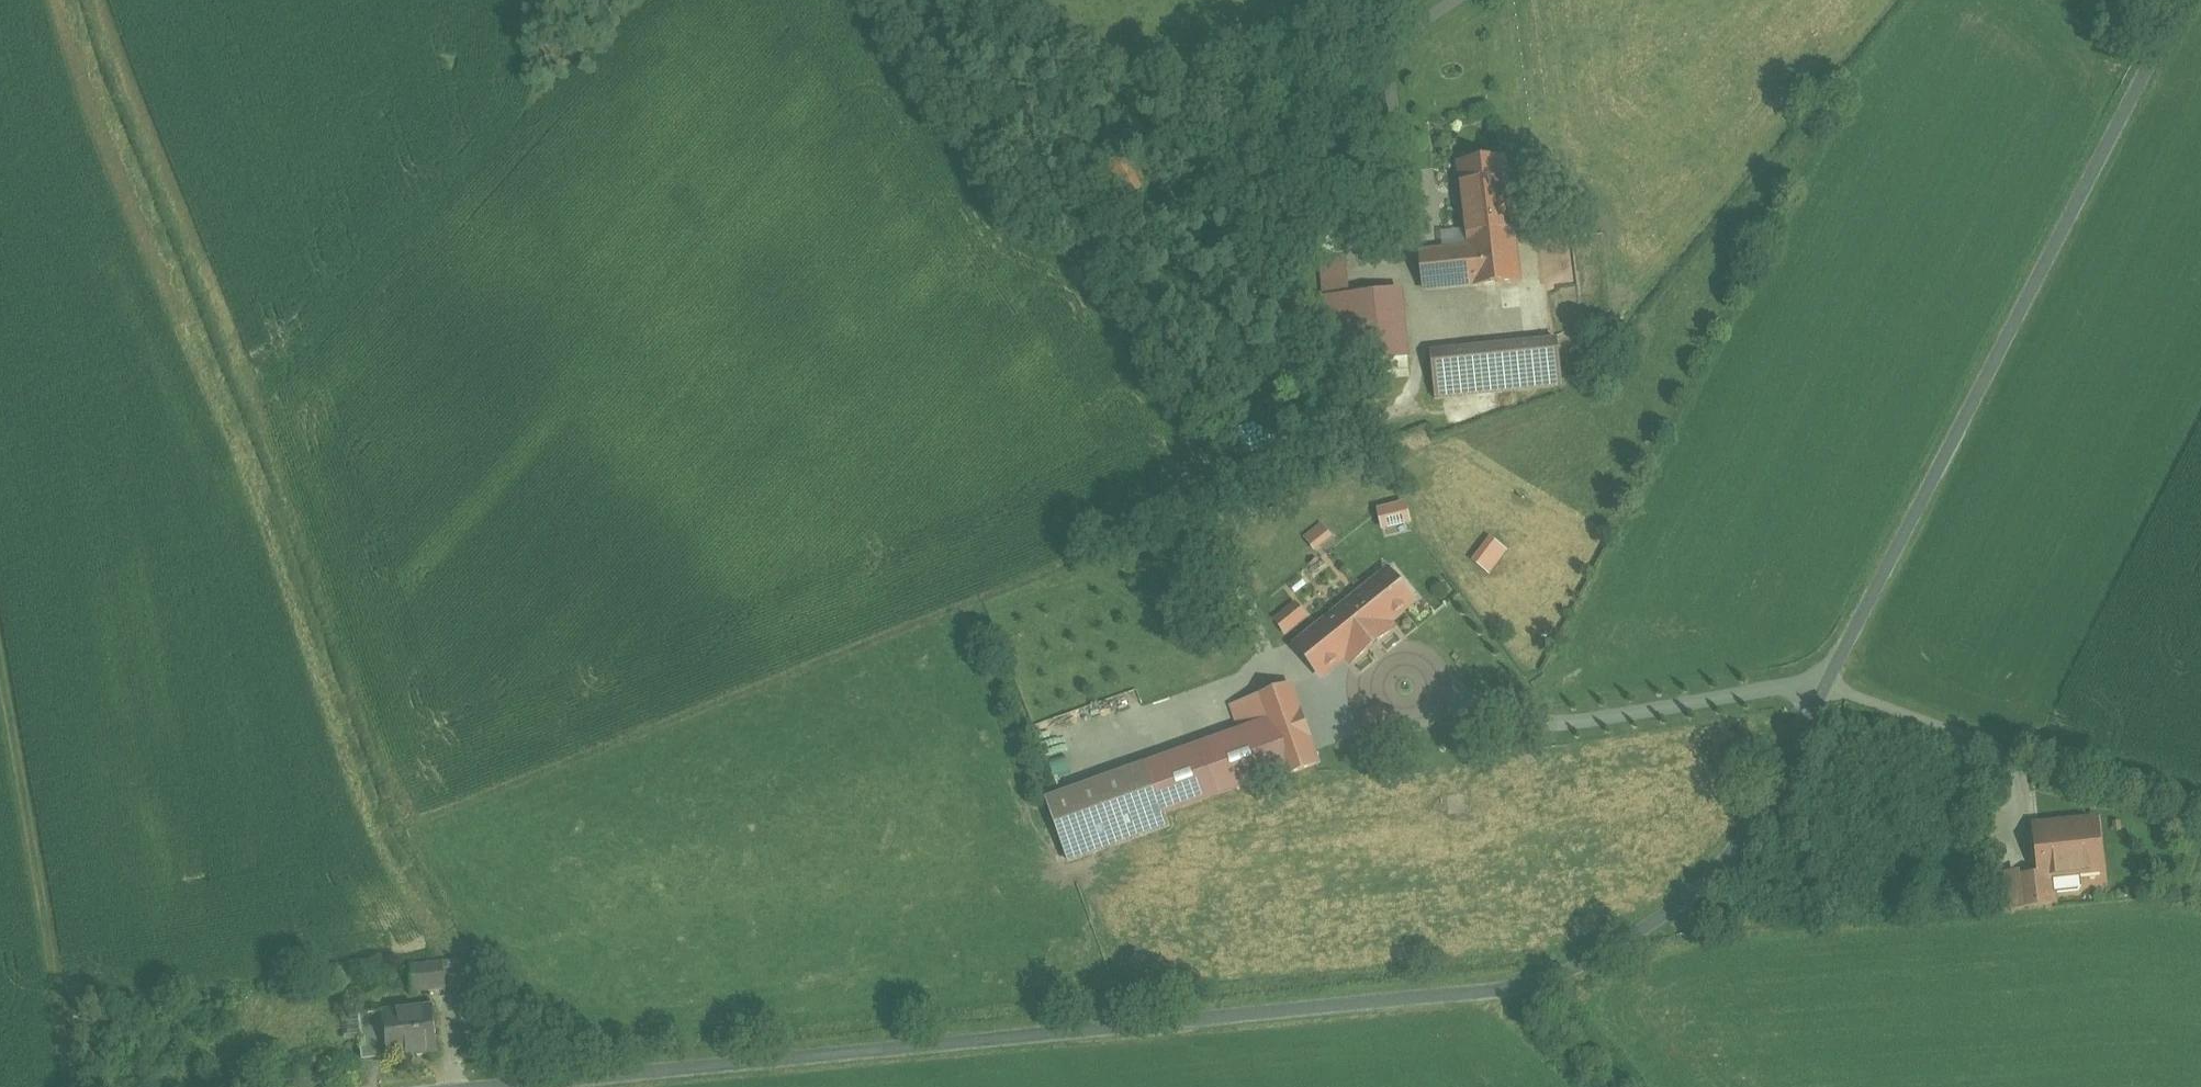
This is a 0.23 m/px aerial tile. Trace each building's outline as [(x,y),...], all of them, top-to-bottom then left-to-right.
[(1131,151),(1107,159),(1121,196),(1144,187),(1131,151)] [(1461,165),(1469,231),(1513,227),(1505,159),(1461,165)] [(1469,231),(1464,232),(1465,247),(1421,252),(1425,289),(1518,280),(1513,227),(1469,231)] [(1402,291),(1325,298),(1332,364),(1408,357),(1402,291)] [(1558,342),(1431,355),(1436,399),(1556,386),(1556,378),(1562,377),(1558,342)] [(1414,501),(1384,507),(1388,531),(1419,525),(1414,501)] [(1322,525),(1307,537),(1315,548),(1331,536),(1322,525)] [(1475,562),(1493,575),(1512,548),(1493,535),(1475,562)] [(1389,570),(1294,641),(1319,674),(1345,654),(1352,663),(1398,628),(1391,618),(1413,602),(1389,570)] [(1295,602),(1275,618),(1288,633),(1307,616),(1295,602)] [(1243,730),(1146,764),(1164,814),(1166,813),(1321,758),(1294,685),(1234,706),(1243,730)] [(1164,814),(1146,764),(1048,800),(1070,862),(1171,826),(1166,813),(1164,814)] [(2095,820),(2034,826),(2038,876),(2051,874),(2100,870),(2095,820)] [(2053,904),(2051,874),(2038,876),(2016,877),(2018,907),(2053,904)] [(412,970),(414,993),(447,989),(444,966),(412,970)] [(381,1015),(386,1059),(439,1053),(434,1010),(381,1015)] [(386,1059),(381,1015),(357,1019),(362,1062),(386,1059)]
